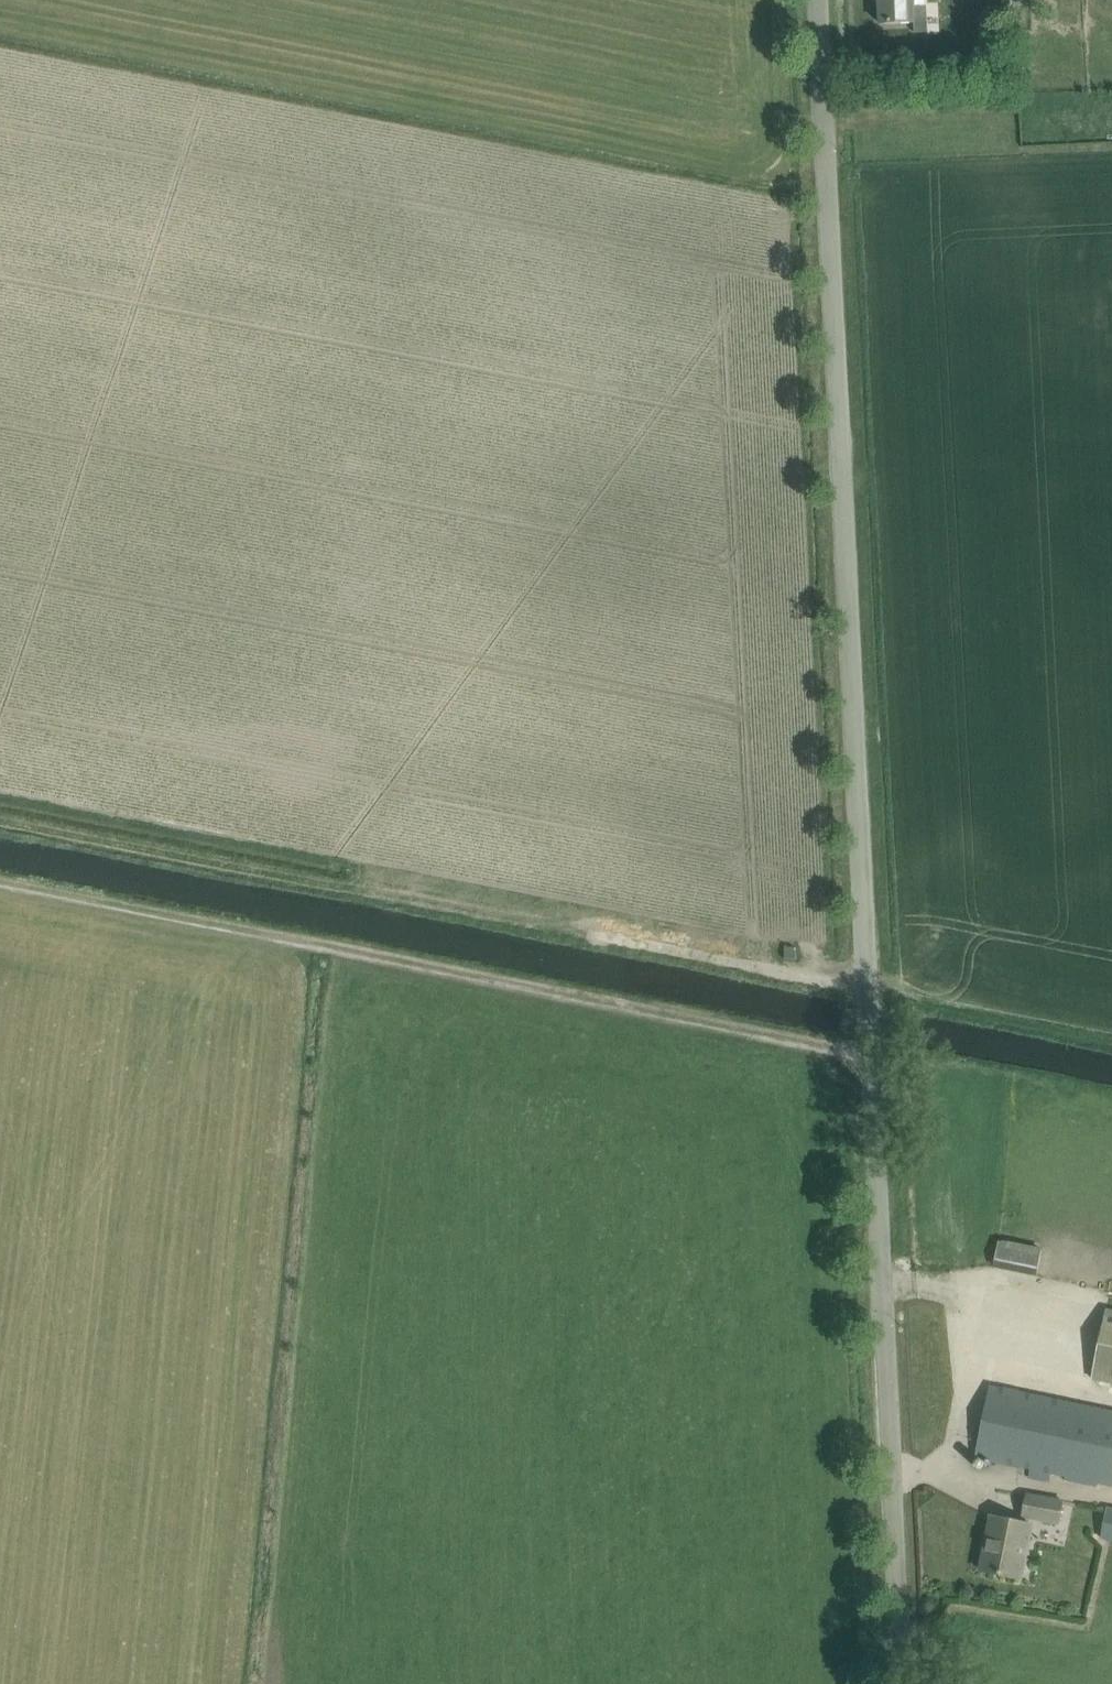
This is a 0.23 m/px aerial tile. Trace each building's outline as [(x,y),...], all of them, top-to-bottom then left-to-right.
[(881,24),(914,22),(913,0),(880,0),(881,24)] [(797,959),(796,948),(785,948),(785,959),(797,959)] [(1038,1269),(1043,1250),(999,1241),(995,1260),(1038,1269)] [(1092,1380),(1111,1384),(1111,1310),(1107,1309),(1092,1380)] [(1053,1474),(1111,1487),(1111,1411),(990,1386),(975,1457),(987,1460),(986,1463),(990,1464),(990,1460),(1031,1469),(1053,1474)] [(1052,1483),(1053,1474),(1031,1469),(1029,1478),(1052,1483)] [(1022,1518),(1058,1525),(1063,1501),(1027,1494),(1022,1518)] [(1101,1537),(1111,1540),(1111,1509),(1107,1508),(1101,1537)] [(981,1571),(1003,1575),(1020,1578),(1031,1525),(992,1517),(981,1571)]
